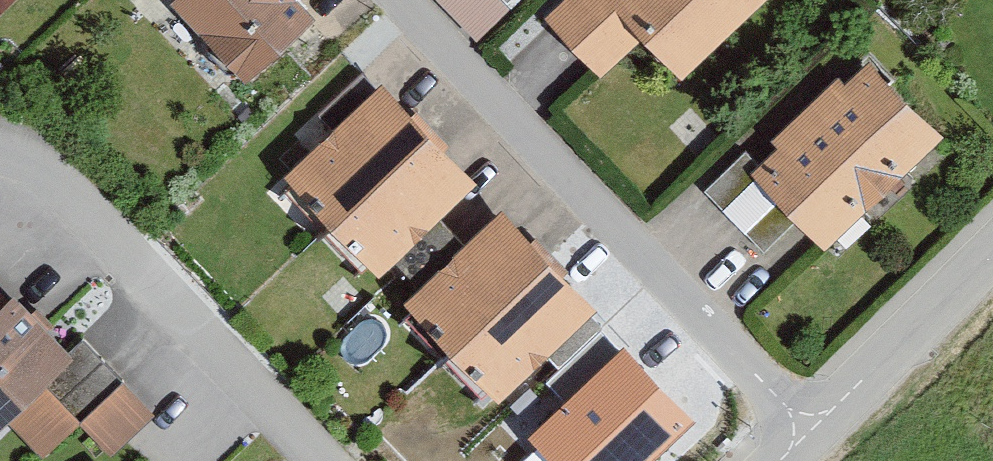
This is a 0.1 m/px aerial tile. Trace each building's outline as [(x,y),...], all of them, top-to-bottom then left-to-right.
[(245,91),(312,26),(287,0),(176,0),(166,9),(245,91)] [(472,47),(520,0),(425,0),(472,47)] [(541,29),(598,87),(639,48),(679,89),(771,0),(570,0),(541,29)] [(942,146),(868,68),(843,92),(836,83),(767,148),(773,154),(755,170),(744,158),(702,197),(763,262),(793,234),(819,261),(942,146)] [(281,181),(378,281),(474,189),(377,89),(281,181)] [(590,316),(495,218),(399,309),(494,408),(520,383),(536,400),(559,379),(543,361),(590,316)] [(152,416),(80,340),(63,355),(0,289),(0,430),(7,424),(40,459),(78,424),(109,457),(152,416)] [(686,436),(685,400),(655,401),(656,438),(686,436)]
